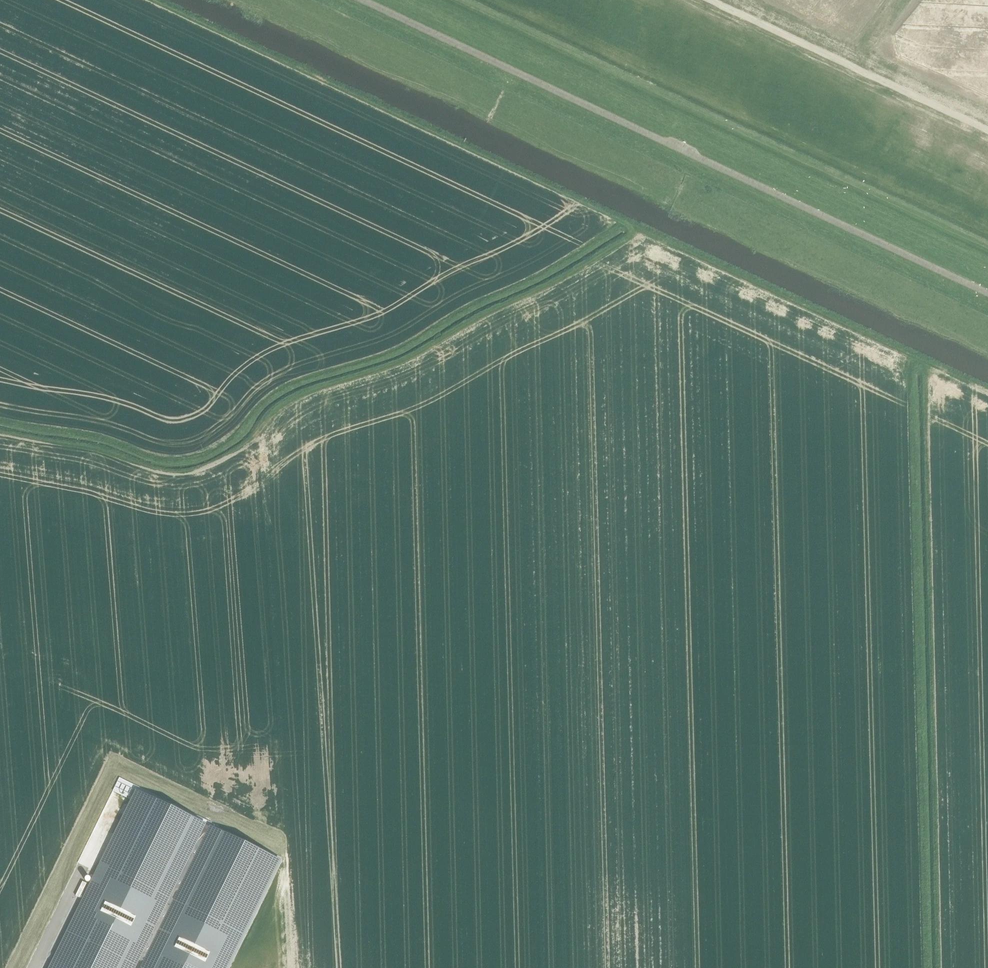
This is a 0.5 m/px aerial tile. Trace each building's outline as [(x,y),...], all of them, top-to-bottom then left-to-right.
[(277,864),(134,792),(47,967),(225,967),(277,864)]
